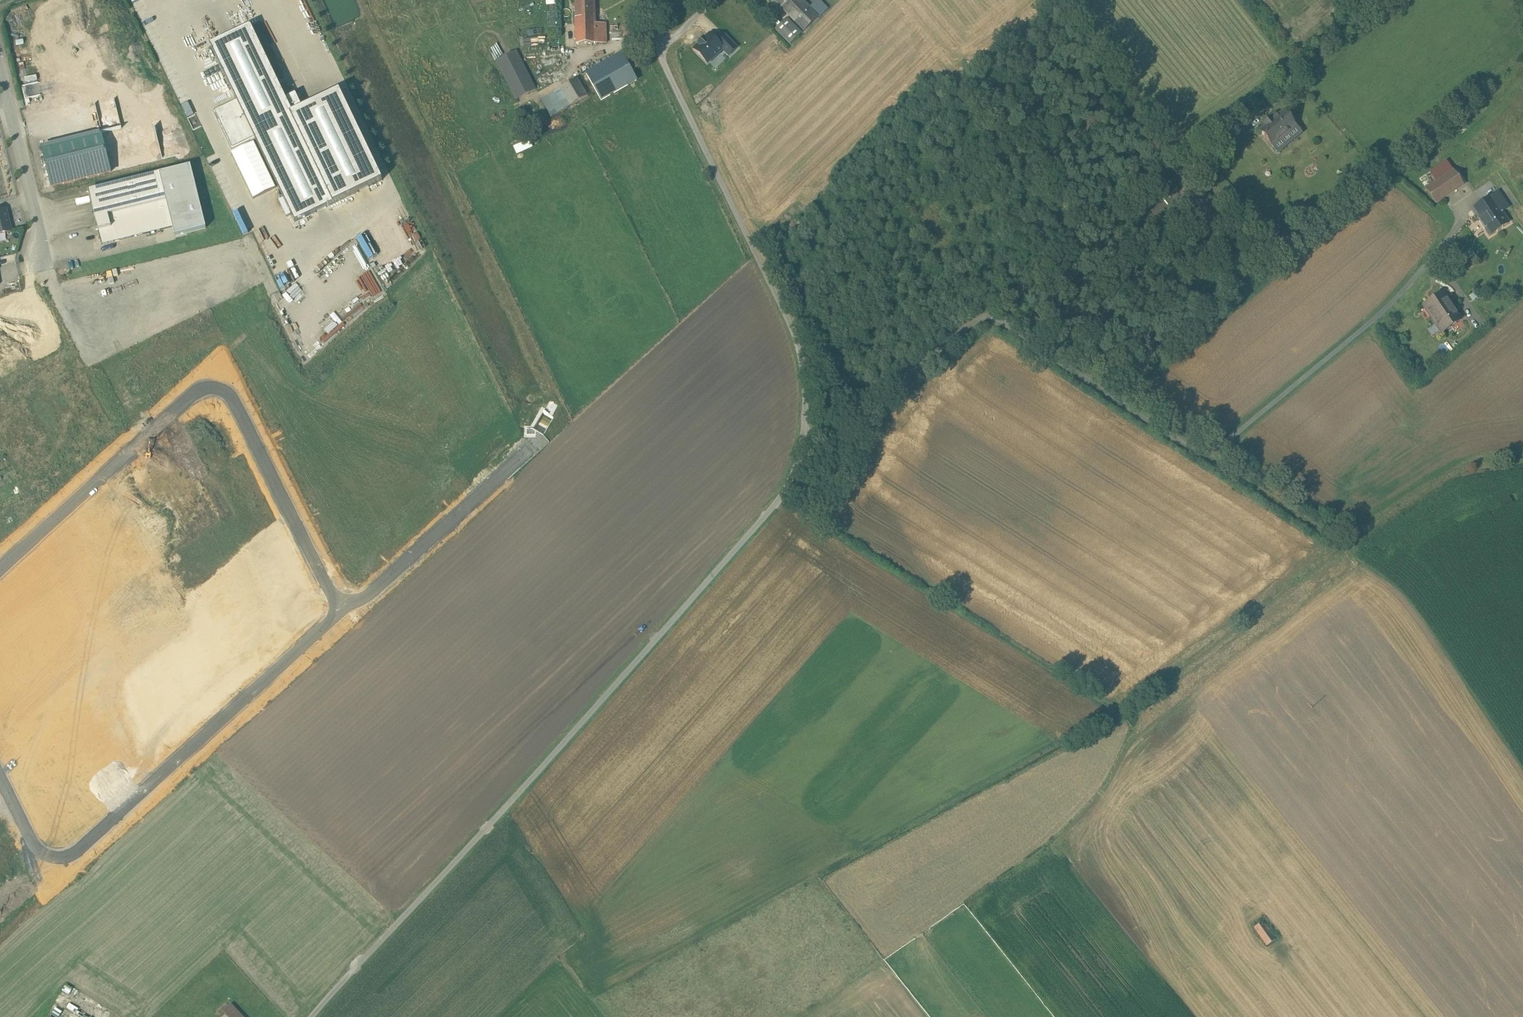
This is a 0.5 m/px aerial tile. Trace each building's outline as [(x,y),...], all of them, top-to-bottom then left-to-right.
[(573,16),(593,15),(593,0),(573,0),(573,16)] [(805,0),(771,0),(786,15),(774,28),(790,45),(829,8),(821,0),(813,0),(809,4),(805,0)] [(593,15),(573,16),(574,44),(606,43),(605,15),(593,15)] [(632,18),(622,19),(624,36),(634,35),(632,18)] [(255,135),(295,221),(381,181),(339,92),(292,114),(251,26),(212,44),(238,99),(213,111),(230,146),(255,135)] [(717,42),(710,34),(694,49),(707,63),(722,48),(723,48),(717,42)] [(737,48),(724,35),(717,42),(723,48),(722,48),(729,55),(737,48)] [(535,89),(515,51),(496,61),(515,99),(535,89)] [(622,52),(585,73),(601,101),(637,80),(622,52)] [(577,78),(541,99),(551,116),(587,96),(577,78)] [(1263,128),(1259,131),(1264,138),(1266,136),(1278,151),(1301,132),(1284,110),(1277,116),(1275,113),(1260,124),(1263,128)] [(101,133),(41,148),(51,187),(110,172),(101,133)] [(191,165),(159,173),(166,201),(172,227),(175,235),(206,227),(191,165)] [(1464,185),(1454,169),(1425,188),(1435,204),(1464,185)] [(159,173),(88,191),(98,230),(111,227),(108,215),(166,201),(159,173)] [(1498,192),(1472,209),(1489,235),(1509,223),(1502,212),(1508,207),(1498,192)] [(1203,198),(1206,212),(1218,209),(1214,195),(1203,198)] [(166,201),(108,215),(111,227),(98,230),(101,244),(172,227),(166,201)] [(0,211),(0,234),(9,231),(4,210),(0,211)] [(1464,320),(1443,290),(1421,306),(1441,336),(1464,320)] [(1268,945),(1273,941),(1267,932),(1270,930),(1264,921),(1255,927),(1268,945)] [(228,1016),(244,1016),(231,1003),(223,1011),(225,1014),(228,1016)]
